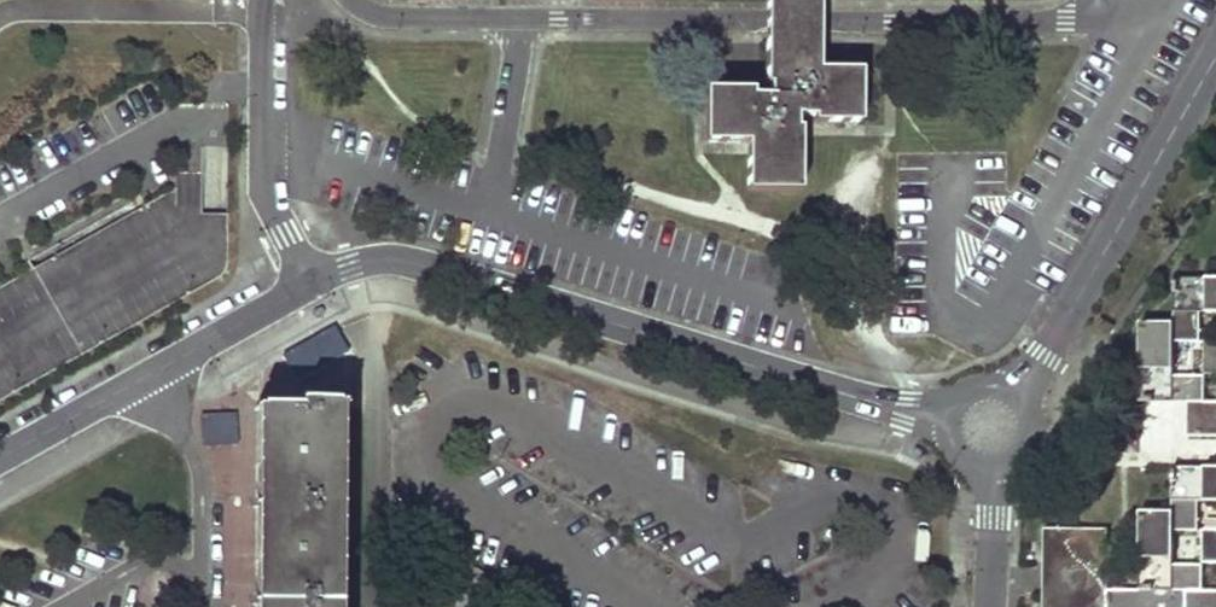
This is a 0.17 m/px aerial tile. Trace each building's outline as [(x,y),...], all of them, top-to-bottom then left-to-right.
[(816,7),(765,7),(765,34),(816,34),(816,7)] [(815,71),(816,34),(765,34),(764,85),(769,85),(769,96),(749,96),(749,91),(704,90),(704,141),(746,141),(745,188),(796,188),(797,130),(792,130),(793,116),(812,116),(811,121),(857,121),(858,71),(815,71)] [(1172,275),(1171,320),(1137,320),(1136,399),(1185,399),(1184,437),(1215,437),(1215,402),(1200,401),(1201,374),(1172,373),(1173,338),(1196,339),(1197,308),(1215,308),(1215,275),(1172,275)] [(1201,374),(1215,374),(1215,340),(1202,340),(1201,374)] [(336,410),(252,409),(252,443),(251,523),(249,606),(333,606),(336,410)] [(1172,474),(1172,515),(1139,515),(1139,594),(1107,593),(1107,533),(1042,533),(1042,606),(1215,606),(1215,594),(1199,594),(1199,569),(1171,569),(1171,540),(1196,540),(1196,511),(1215,511),(1215,474),(1172,474)] [(1199,540),(1199,566),(1215,567),(1215,540),(1199,540)]
